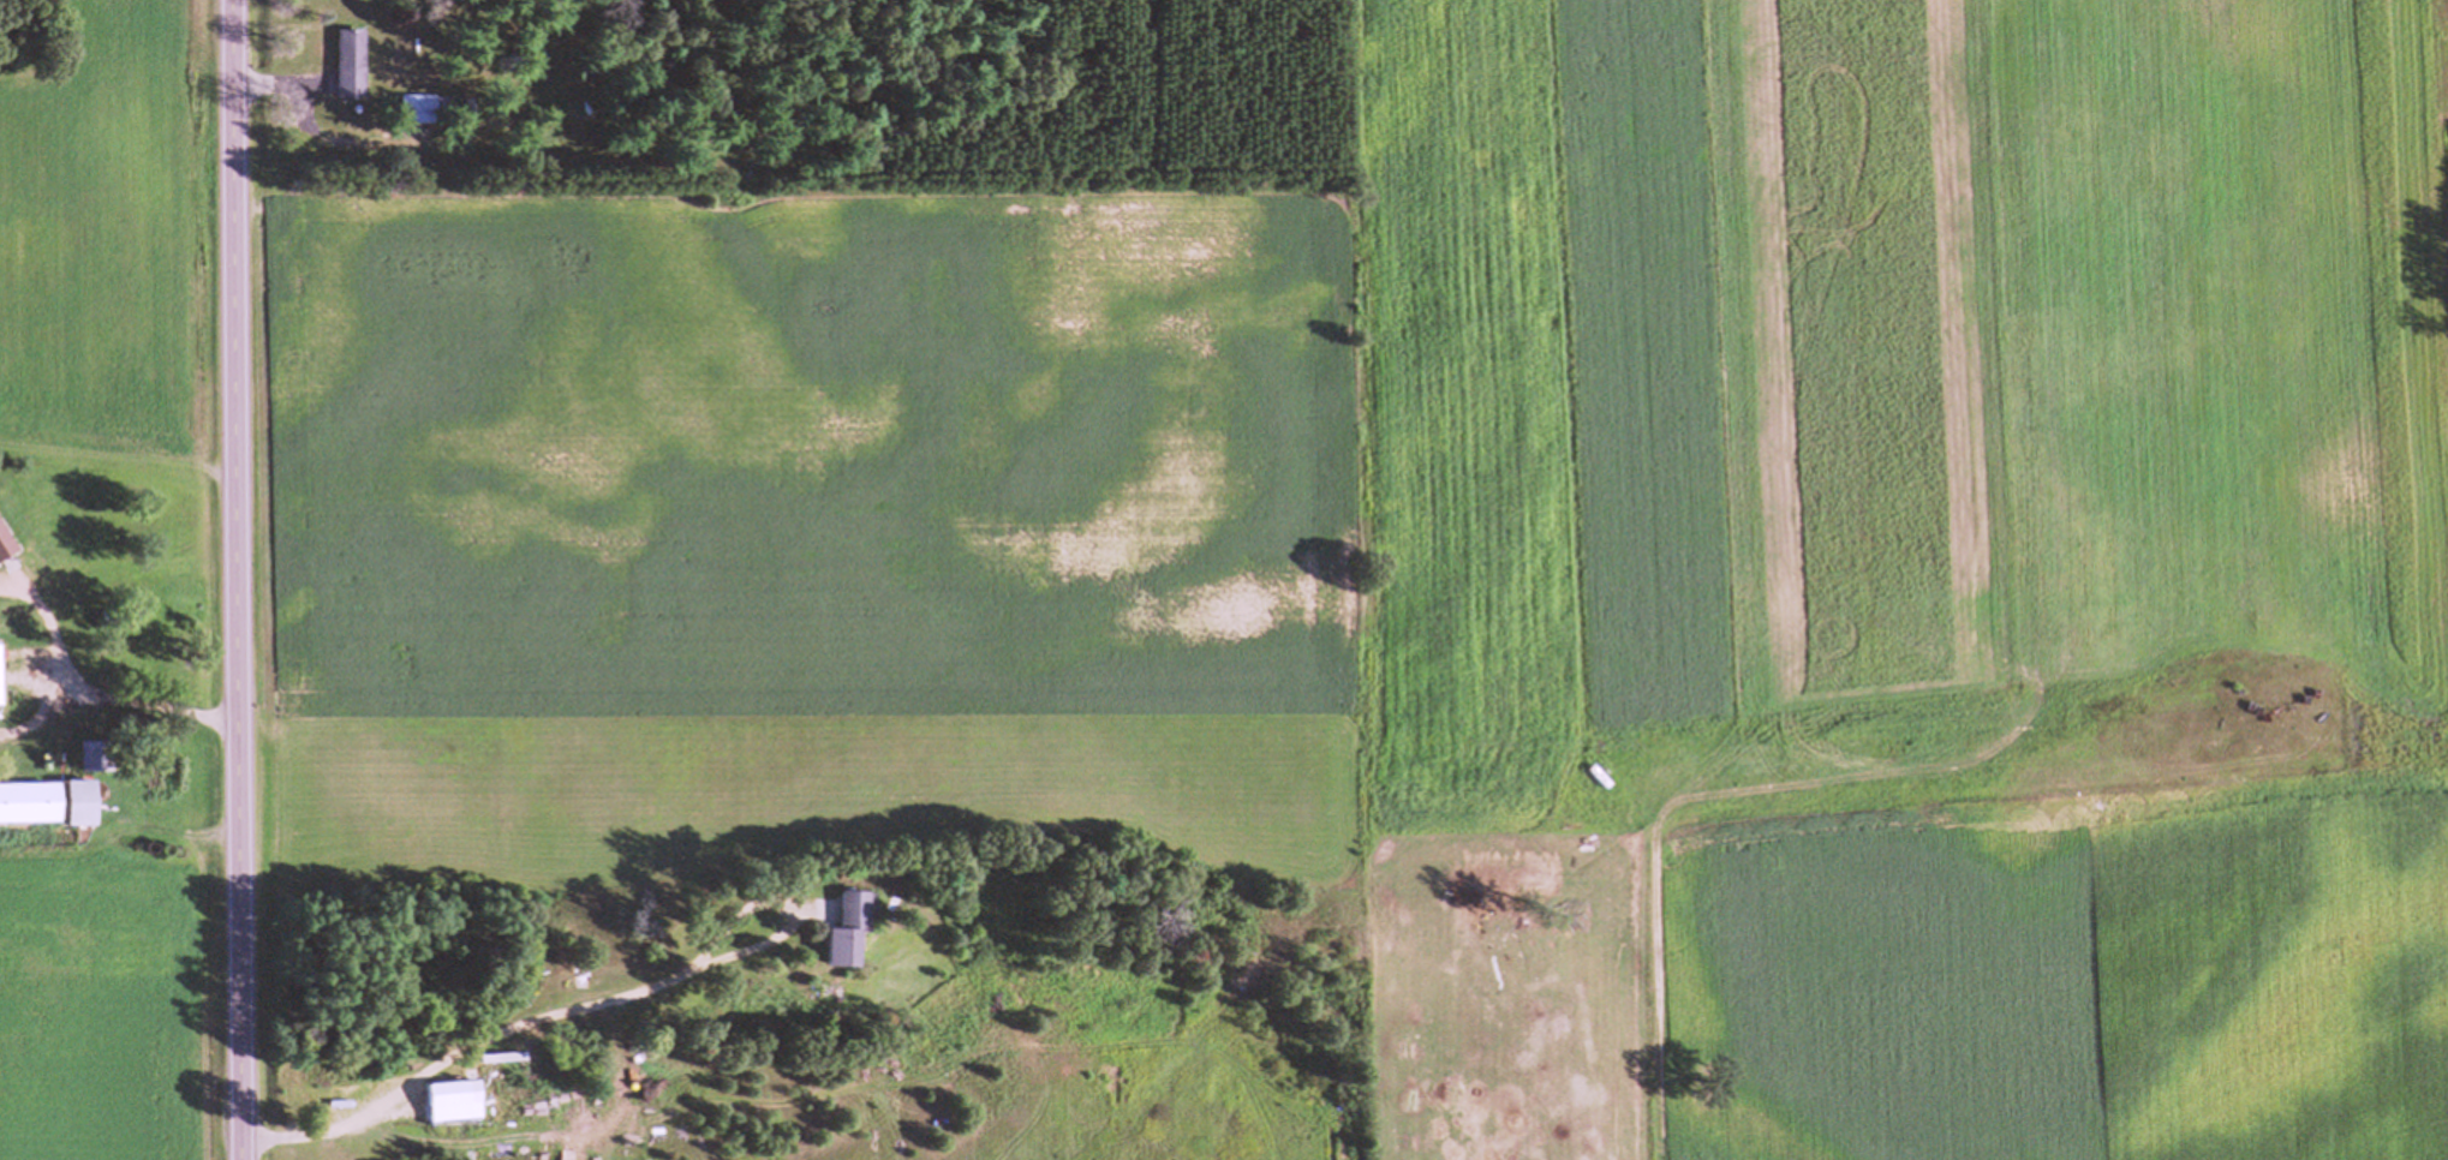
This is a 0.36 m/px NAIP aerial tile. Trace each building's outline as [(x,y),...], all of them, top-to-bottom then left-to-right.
[(361,31),(331,31),(331,101),(361,101),(361,31)] [(395,126),(422,126),(422,97),(395,97),(395,126)] [(9,551),(0,536),(0,557),(9,551)] [(0,782),(0,828),(85,827),(84,781),(0,782)] [(816,968),(849,969),(850,932),(868,932),(869,895),(833,893),(832,930),(817,930),(816,968)] [(462,1108),(462,1084),(419,1084),(419,1108),(462,1108)]
